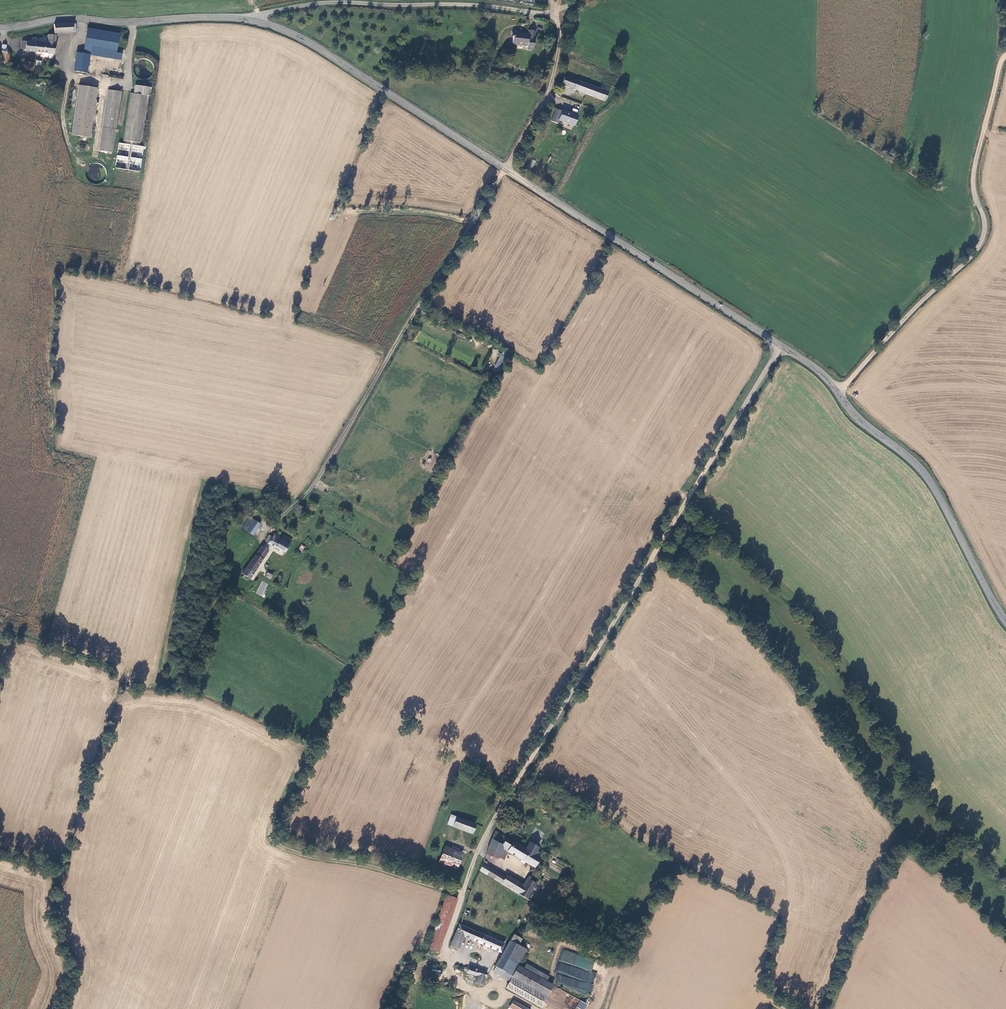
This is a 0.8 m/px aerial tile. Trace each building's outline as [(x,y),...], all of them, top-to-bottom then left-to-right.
[(72,23),(54,24),(54,34),(73,33),(72,23)] [(120,35),(86,29),(82,53),(89,54),(115,59),(116,53),(120,35)] [(524,34),(519,33),(519,32),(510,30),(510,36),(511,36),(510,45),(525,47),(524,49),(532,50),(535,31),(525,29),(524,34)] [(26,42),(25,50),(54,53),(56,36),(48,35),(48,39),(32,38),(31,43),(26,42)] [(4,46),(1,46),(0,51),(0,55),(5,55),(11,55),(5,52),(4,51),(4,46)] [(88,60),(89,54),(82,53),(76,52),(74,70),(85,72),(88,60)] [(94,61),(88,60),(85,72),(93,73),(94,61)] [(598,89),(565,75),(561,84),(604,101),(610,85),(601,81),(598,89)] [(96,88),(78,85),(69,135),(87,138),(96,88)] [(136,86),(135,94),(147,96),(151,97),(152,89),(136,86)] [(122,92),(110,90),(100,151),(111,153),(122,92)] [(135,94),(131,94),(123,140),(138,143),(147,96),(135,94)] [(562,109),(557,120),(562,122),(573,126),(577,116),(562,109)] [(573,126),(562,122),(561,126),(571,131),(573,126)] [(122,145),(117,144),(113,170),(138,174),(142,148),(138,147),(122,145)] [(499,373),(506,356),(500,354),(493,370),(499,373)] [(239,525),(249,532),(257,522),(246,515),(239,525)] [(274,538),(269,535),(265,541),(284,553),(292,540),(282,534),(281,537),(277,535),(274,538)] [(251,558),(240,572),(246,577),(269,550),(263,545),(251,558)] [(278,570),(265,562),(258,573),(270,581),(278,570)] [(468,766),(473,770),(480,759),(475,756),(468,766)] [(444,825),(450,827),(453,817),(448,815),(444,825)] [(470,834),(473,823),(453,817),(450,827),(470,834)] [(490,842),(486,853),(496,857),(496,856),(499,850),(498,849),(501,845),(505,848),(506,849),(516,855),(518,860),(522,862),(523,859),(534,864),(539,856),(535,854),(538,850),(535,849),(538,845),(529,840),(525,846),(495,830),(490,842)] [(499,850),(496,856),(501,858),(506,849),(505,848),(501,845),(498,849),(499,850)] [(441,848),(437,859),(455,866),(459,855),(441,848)] [(482,863),(479,871),(501,883),(505,876),(482,863)] [(505,876),(501,883),(519,893),(523,884),(506,875),(505,876)] [(523,884),(519,893),(528,898),(534,886),(535,887),(536,888),(537,888),(538,887),(539,886),(539,884),(538,883),(537,883),(535,883),(536,881),(527,876),(523,884)] [(456,897),(445,894),(426,947),(437,952),(456,897)] [(486,933),(460,922),(450,946),(458,949),(461,941),(465,943),(468,937),(500,950),(505,941),(495,936),(497,932),(488,929),(486,933)] [(510,933),(507,942),(496,965),(498,966),(496,970),(511,976),(512,974),(517,962),(523,946),(515,943),(518,937),(510,933)] [(557,972),(554,981),(590,994),(597,973),(591,971),(595,961),(563,949),(555,971),(557,972)] [(549,990),(554,979),(517,962),(512,974),(542,987),(549,990)] [(480,975),(478,982),(485,984),(489,971),(469,965),(468,967),(464,966),(463,967),(462,970),(480,975)] [(538,995),(542,987),(512,974),(511,976),(508,983),(538,995)] [(512,1004),(520,1008),(532,1008),(534,1007),(516,997),(512,1004)] [(577,1007),(580,1008),(585,1008),(587,1004),(580,1000),(577,1007)]
